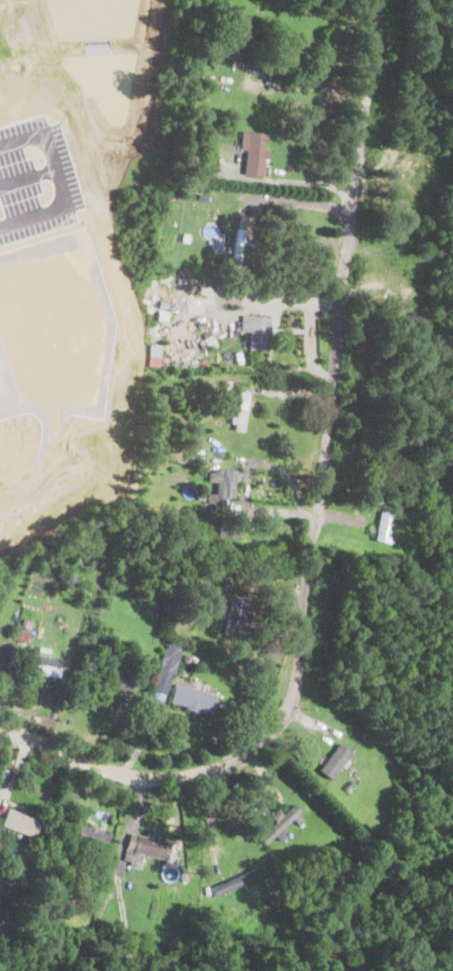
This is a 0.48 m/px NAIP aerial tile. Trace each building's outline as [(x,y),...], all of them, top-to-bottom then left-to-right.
[(266,131),(241,130),(240,149),(245,149),(244,174),(263,174),(264,159),(268,159),(269,149),(265,149),(266,131)] [(240,330),(249,330),(249,349),(268,350),(269,315),(241,314),(240,330)] [(158,365),(160,344),(149,344),(148,364),(158,365)] [(247,392),(237,391),(233,429),(242,430),(247,392)] [(214,483),(211,506),(228,508),(233,469),(208,466),(206,482),(214,483)] [(395,513),(381,509),(372,538),(386,542),(395,513)] [(240,634),(245,597),(226,595),(221,632),(240,634)] [(30,621),(22,618),(20,625),(13,624),(9,638),(24,642),(30,621)] [(158,708),(180,646),(166,641),(144,703),(158,708)] [(59,675),(60,656),(31,655),(30,674),(59,675)] [(133,678),(104,669),(100,683),(128,692),(133,678)] [(209,713),(214,694),(173,683),(168,703),(209,713)] [(317,769),(328,778),(350,753),(338,743),(317,769)] [(270,817),(274,821),(257,838),(265,845),(298,812),(291,805),(282,814),(277,810),(270,817)] [(1,824),(33,837),(39,820),(7,807),(1,824)] [(107,832),(73,824),(66,851),(99,860),(107,832)] [(167,838),(128,831),(122,863),(139,866),(141,853),(164,856),(167,838)] [(258,879),(253,868),(210,888),(215,899),(258,879)]
